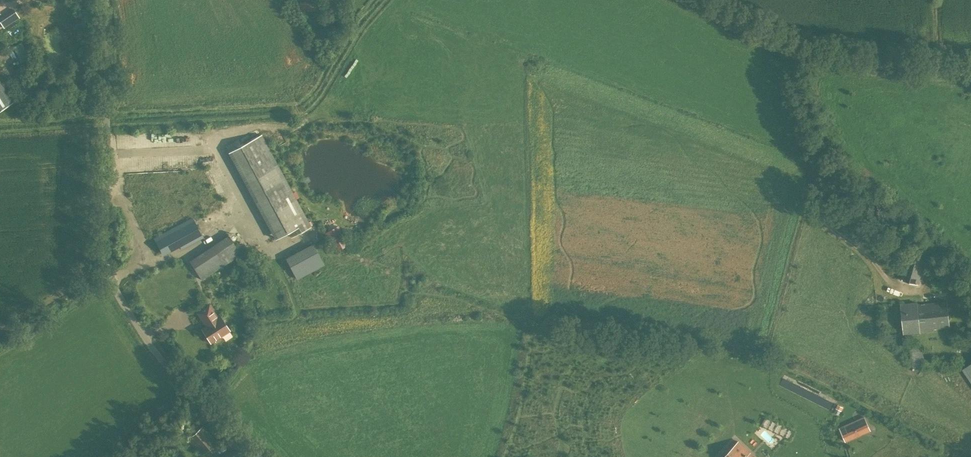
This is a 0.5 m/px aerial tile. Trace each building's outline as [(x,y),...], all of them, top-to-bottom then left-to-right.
[(5,28),(20,18),(14,10),(0,19),(0,21),(5,28)] [(11,103),(0,86),(0,110),(11,103)] [(261,135),(229,152),(275,238),(288,231),(291,237),(310,226),(261,135)] [(180,249),(203,237),(192,217),(154,238),(163,255),(179,246),(180,249)] [(349,244),(338,225),(325,232),(336,251),(349,244)] [(241,254),(227,235),(189,261),(202,279),(241,254)] [(286,259),(296,278),(323,264),(313,245),(286,259)] [(900,280),(918,284),(927,251),(909,246),(900,280)] [(922,329),(949,327),(947,302),(917,305),(917,303),(901,304),(904,334),(922,332),(922,329)] [(221,337),(219,333),(227,328),(219,316),(217,318),(209,305),(197,313),(206,325),(201,328),(211,342),(215,340),(216,341),(221,337)] [(923,345),(912,346),(913,367),(925,366),(923,345)] [(962,370),(970,382),(970,364),(962,370)] [(799,385),(796,392),(832,408),(835,402),(799,385)] [(845,441),(870,430),(864,417),(839,428),(845,441)] [(201,456),(217,441),(203,426),(187,440),(201,456)] [(751,454),(751,453),(739,441),(724,456),(754,456),(751,454)]
